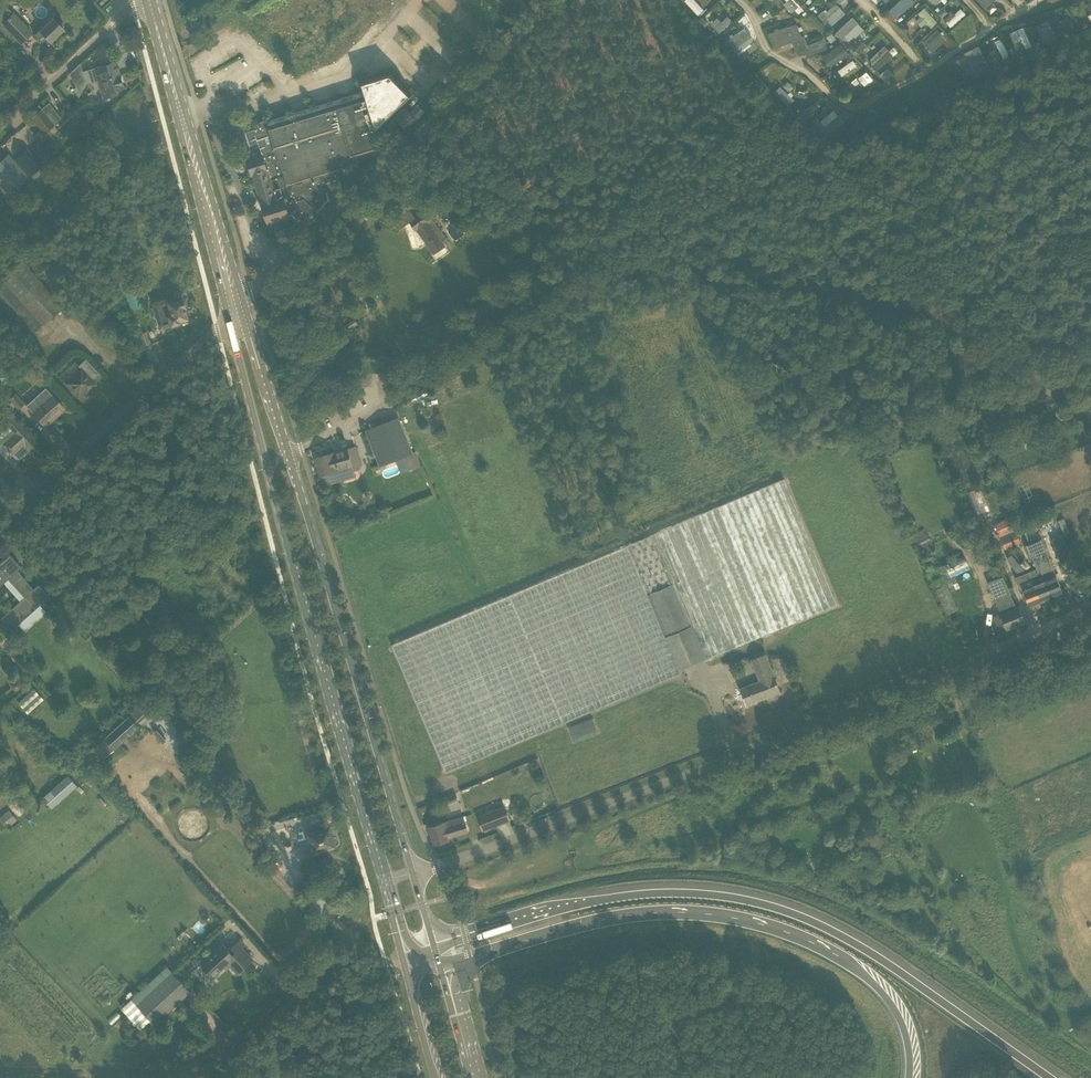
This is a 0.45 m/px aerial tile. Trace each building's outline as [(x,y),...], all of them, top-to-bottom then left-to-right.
[(704,9),(696,0),(691,0),(688,3),(698,15),(704,9)] [(803,9),(795,0),(786,0),(787,1),(783,4),(792,13),(795,10),(798,14),(803,9)] [(889,11),(894,15),(910,0),(901,0),(889,11)] [(995,0),(977,0),(985,9),(995,0)] [(822,20),(830,28),(845,13),(836,3),(826,12),(828,14),(822,20)] [(937,22),(924,8),(918,13),(920,16),(916,20),(922,27),(926,22),(931,27),(937,22)] [(946,21),(946,22),(950,27),(966,13),(961,8),(954,14),(952,12),(944,19),(946,21)] [(13,13),(2,23),(21,43),(32,32),(13,13)] [(732,20),(728,15),(722,21),(717,16),(710,23),(714,28),(712,30),(717,35),(732,20)] [(705,27),(705,26),(708,23),(702,16),(698,19),(699,20),(705,27)] [(53,17),(34,34),(38,38),(43,34),(50,41),(63,28),(62,27),(63,26),(59,22),(58,23),(53,17)] [(836,33),(841,39),(858,22),(853,17),(836,33)] [(1046,21),(1041,24),(1044,31),(1048,41),(1054,39),(1046,21)] [(1061,26),(1065,35),(1073,32),(1069,22),(1061,26)] [(774,31),(769,33),(775,48),(776,47),(780,46),(791,41),(797,56),(807,52),(807,54),(825,47),(823,42),(806,48),(801,37),(799,31),(798,28),(796,24),(786,28),(786,27),(779,29),(774,31)] [(905,24),(900,28),(905,34),(909,30),(909,28),(905,24)] [(1016,30),(1024,49),(1032,46),(1023,27),(1016,30)] [(726,40),(722,43),(728,52),(729,51),(733,48),(736,53),(741,59),(747,55),(742,49),(748,45),(754,40),(749,33),(748,33),(745,28),(738,33),(737,32),(727,40),(726,40)] [(938,30),(924,42),(928,47),(933,52),(946,40),(946,39),(943,36),(942,35),(938,30)] [(832,34),(827,37),(831,42),(835,38),(832,34)] [(860,38),(852,47),(858,54),(867,45),(860,38)] [(1010,56),(1000,38),(995,41),(1004,59),(1010,56)] [(823,56),(830,67),(848,53),(841,43),(823,56)] [(885,45),(870,60),(871,61),(872,67),(877,72),(894,56),(889,51),(889,50),(885,45)] [(983,73),(991,69),(979,46),(971,50),(983,73)] [(853,60),(838,71),(842,77),(849,71),(852,74),(857,70),(854,67),(857,65),(853,60)] [(89,69),(83,71),(87,84),(93,82),(98,81),(98,82),(121,75),(121,74),(117,61),(89,69)] [(889,68),(880,76),(885,81),(894,73),(889,68)] [(954,72),(959,82),(964,79),(960,69),(954,72)] [(867,70),(858,77),(864,85),(874,78),(867,70)] [(362,82),(366,97),(280,124),(278,117),(262,122),(258,124),(258,125),(247,128),(245,129),(244,130),(243,131),(243,133),(251,158),(248,159),(252,174),(254,173),(254,174),(257,183),(252,185),(252,186),(254,185),(255,189),(256,194),(255,194),(255,195),(260,193),(269,223),(270,223),(277,220),(278,220),(278,221),(279,220),(278,219),(286,214),(288,214),(306,231),(322,214),(321,214),(334,200),(331,190),(342,187),(337,169),(354,164),(351,154),(382,145),(377,127),(410,94),(389,73),(362,82)] [(98,82),(103,98),(107,96),(117,93),(116,89),(125,86),(121,75),(98,82)] [(923,94),(934,89),(930,79),(919,83),(923,94)] [(781,90),(779,87),(774,92),(787,105),(791,100),(788,97),(791,94),(784,87),(781,90)] [(806,119),(820,107),(815,101),(801,114),(806,119)] [(39,104),(30,112),(33,115),(30,117),(44,133),(54,124),(61,118),(53,109),(47,114),(41,108),(39,104)] [(817,116),(809,122),(823,139),(833,131),(846,120),(840,113),(838,115),(825,126),(820,121),(817,116)] [(49,155),(44,150),(41,147),(33,154),(27,147),(15,158),(31,175),(42,165),(40,163),(43,160),(49,155)] [(29,176),(8,153),(0,160),(0,184),(9,194),(29,176)] [(372,203),(362,213),(367,218),(378,208),(374,203),(372,204),(372,203)] [(410,211),(395,221),(400,228),(410,222),(415,229),(416,229),(416,230),(425,242),(433,254),(446,245),(441,238),(445,236),(432,218),(426,209),(415,217),(410,211)] [(18,295),(45,324),(65,305),(26,264),(0,288),(0,304),(4,308),(18,295)] [(154,302),(161,327),(182,322),(184,328),(192,326),(186,305),(187,304),(186,298),(184,299),(183,297),(173,300),(172,296),(172,297),(154,302)] [(130,307),(137,323),(145,320),(138,304),(130,307)] [(354,319),(347,324),(351,329),(357,324),(354,319)] [(146,331),(140,334),(145,346),(151,343),(146,331)] [(81,368),(65,383),(78,396),(83,391),(87,388),(88,390),(96,383),(92,379),(99,373),(86,358),(78,365),(81,368)] [(45,387),(26,405),(45,426),(45,425),(44,424),(53,415),(55,417),(64,408),(45,387)] [(4,393),(9,398),(14,393),(9,388),(4,393)] [(8,399),(18,409),(24,403),(15,393),(14,393),(9,398),(8,399)] [(0,409),(0,416),(9,426),(12,429),(0,440),(0,442),(17,461),(29,449),(27,446),(34,440),(16,421),(18,419),(5,405),(0,409)] [(415,451),(414,452),(400,416),(365,430),(379,466),(402,457),(407,470),(421,465),(415,451)] [(333,452),(316,457),(321,474),(330,483),(331,483),(328,473),(352,465),(353,467),(362,464),(357,445),(347,448),(333,452)] [(485,604),(392,643),(446,772),(681,673),(680,669),(837,604),(784,478),(485,604)] [(975,478),(963,483),(965,488),(978,483),(975,478)] [(988,509),(979,487),(967,492),(976,514),(988,509)] [(966,508),(972,505),(965,489),(960,491),(966,508)] [(973,507),(965,511),(974,533),(982,529),(973,507)] [(1000,535),(1016,529),(1010,516),(995,522),(1000,535)] [(1063,530),(1069,529),(1066,517),(1060,519),(1063,530)] [(1072,558),(1056,520),(1046,524),(1052,538),(1051,539),(1061,562),(1072,558)] [(1016,529),(1000,535),(1005,548),(1021,541),(1016,529)] [(926,533),(915,539),(920,550),(929,546),(928,545),(933,543),(931,541),(929,537),(927,533),(926,533)] [(1036,540),(1026,544),(1031,557),(1032,557),(1037,567),(1050,597),(1063,592),(1053,566),(1045,569),(1039,554),(1041,553),(1036,540)] [(980,549),(978,564),(987,565),(989,550),(980,549)] [(1,618),(2,618),(11,629),(49,596),(39,585),(34,589),(17,570),(21,567),(20,566),(16,561),(15,561),(10,554),(0,562),(0,585),(8,578),(24,597),(1,618)] [(1025,570),(1012,554),(1007,557),(1009,564),(1018,573),(1025,570)] [(942,576),(949,591),(956,588),(949,572),(945,563),(940,565),(944,574),(942,576)] [(1041,600),(1050,597),(1037,567),(1028,571),(1041,600)] [(1023,590),(1029,605),(1041,600),(1028,571),(1027,571),(1020,574),(1015,576),(1020,591),(1023,590)] [(1025,622),(1018,606),(1015,607),(1002,576),(987,582),(1000,613),(992,616),(996,625),(1004,622),(1007,629),(1025,622)] [(941,595),(949,613),(958,608),(950,590),(941,595)] [(60,629),(68,621),(58,609),(49,617),(60,629)] [(747,683),(754,701),(780,691),(765,653),(753,658),(760,678),(747,683)] [(21,686),(18,683),(14,683),(11,685),(11,689),(14,692),(17,692),(20,690),(21,686)] [(104,737),(83,756),(86,759),(94,768),(115,749),(114,748),(139,726),(137,724),(129,715),(105,738),(104,737)] [(568,727),(573,741),(598,732),(595,722),(593,718),(568,727)] [(210,749),(203,740),(196,745),(202,754),(210,749)] [(43,798),(51,808),(77,785),(68,775),(43,798)] [(455,787),(451,777),(438,781),(441,791),(455,787)] [(483,830),(510,819),(504,805),(478,816),(483,830)] [(0,817),(0,819),(8,828),(18,819),(9,809),(0,817)] [(448,837),(468,831),(463,816),(448,820),(429,826),(428,826),(428,827),(429,826),(434,844),(435,844),(449,840),(448,837)] [(330,826),(307,832),(313,853),(314,852),(316,857),(327,854),(325,848),(336,845),(337,844),(338,844),(338,843),(339,843),(339,842),(339,841),(340,841),(340,840),(340,839),(339,838),(339,837),(338,836),(337,835),(336,835),(335,835),(334,835),(333,835),(330,826)] [(213,952),(200,964),(213,978),(225,967),(228,964),(231,967),(238,974),(247,965),(254,958),(243,946),(246,943),(241,938),(233,945),(232,944),(228,948),(220,938),(210,948),(213,952)] [(167,966),(122,1008),(126,1012),(141,1029),(151,1020),(155,1024),(180,1002),(191,991),(172,971),(167,966)]
